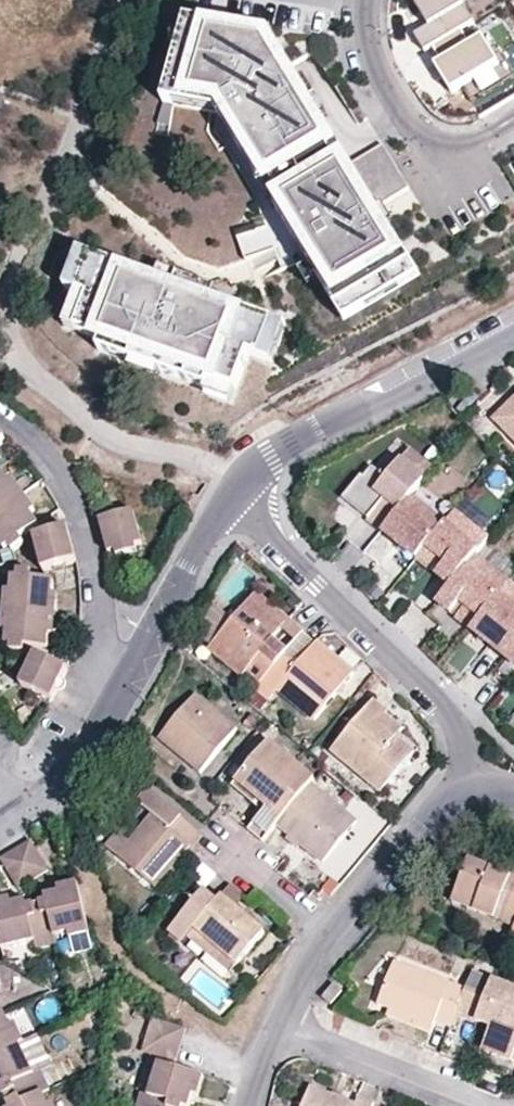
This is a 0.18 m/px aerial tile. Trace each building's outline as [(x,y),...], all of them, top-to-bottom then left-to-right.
[(474,23),(461,0),(414,0),(430,28),(416,37),(425,53),(433,48),(462,31),(474,23)] [(343,309),(366,294),(356,279),(386,261),(394,275),(413,264),(382,214),(376,218),(366,201),(371,197),(403,177),(376,133),(334,159),(320,136),(329,131),(318,114),(312,118),(289,82),(295,78),(266,33),(253,41),(239,39),(241,30),(185,22),(180,40),(194,42),(189,62),(175,60),(167,90),(220,97),(222,96),(245,132),(234,139),(258,175),(268,169),(300,219),(290,225),(305,249),(307,247),(314,258),(311,260),(343,309)] [(266,33),(241,30),(239,39),(253,41),(266,33)] [(462,31),(433,48),(442,64),(436,68),(452,95),(500,66),(483,39),(471,46),(462,31)] [(180,40),(175,60),(189,62),(194,42),(180,40)] [(318,114),(295,78),(289,82),(312,118),(318,114)] [(215,109),(234,139),(245,132),(222,96),(220,97),(167,90),(164,102),(215,109)] [(342,154),(329,131),(320,136),(334,159),(342,154)] [(258,175),(290,225),(300,219),(268,169),(258,175)] [(382,214),(371,197),(366,201),(376,218),(382,214)] [(151,278),(80,254),(73,276),(75,277),(93,283),(87,299),(76,331),(101,340),(97,351),(149,369),(160,373),(165,359),(180,364),(175,379),(206,390),(209,381),(235,390),(248,353),(253,339),(270,345),(272,345),(280,323),(207,297),(199,295),(197,300),(187,296),(185,302),(169,296),(172,286),(151,278)] [(366,294),(394,275),(386,261),(356,279),(366,294)] [(172,286),(169,296),(185,302),(187,296),(197,300),(199,295),(207,297),(212,283),(156,264),(151,278),(172,286)] [(93,283),(75,277),(69,292),(87,299),(93,283)] [(97,351),(101,340),(76,331),(70,347),(95,356),(97,351)] [(270,345),(253,339),(248,353),(265,359),(270,345)] [(175,379),(180,364),(165,359),(160,373),(149,369),(148,374),(173,383),(175,379)] [(230,404),(235,390),(209,381),(206,390),(204,395),(230,404)] [(498,421),(513,437),(513,404),(498,421)] [(368,520),(383,532),(412,497),(433,470),(409,451),(387,479),(373,467),(364,478),(362,476),(343,500),(360,514),(362,512),(370,518),(368,520)] [(0,469),(0,511),(20,497),(8,480),(0,469)] [(13,476),(8,480),(20,497),(25,494),(13,476)] [(25,494),(20,497),(31,512),(36,508),(25,494)] [(20,497),(0,511),(0,542),(1,543),(5,549),(9,546),(14,551),(25,543),(21,536),(39,523),(31,512),(20,497)] [(417,560),(446,524),(412,497),(383,532),(417,560)] [(133,512),(101,521),(105,538),(110,554),(116,553),(137,547),(144,545),(133,512)] [(446,524),(417,560),(433,572),(442,560),(447,564),(438,576),(451,587),(476,556),(489,539),(455,512),(446,524)] [(68,530),(35,539),(44,572),(77,562),(73,546),(68,530)] [(366,555),(392,573),(405,552),(379,535),(366,555)] [(116,553),(118,558),(139,552),(137,547),(116,553)] [(509,583),(476,556),(451,587),(438,603),(452,614),(461,602),(466,606),(456,618),(472,630),(500,596),(509,583)] [(10,592),(8,613),(51,616),(53,595),(54,581),(31,579),(32,573),(17,572),(16,579),(11,578),(11,586),(10,592)] [(513,608),(513,587),(509,583),(500,596),(513,608)] [(257,592),(249,601),(283,628),(290,618),(257,592)] [(472,630),(506,658),(513,648),(513,608),(500,596),(472,630)] [(249,601),(233,622),(209,650),(257,690),(278,664),(263,653),(271,643),(283,628),(249,601)] [(233,622),(209,603),(192,636),(209,650),(233,622)] [(51,616),(8,613),(7,633),(6,639),(6,645),(11,646),(10,653),(25,655),(25,647),(49,649),(50,636),(51,616)] [(332,652),(317,640),(299,662),(287,653),(285,655),(278,664),(257,690),(270,700),(278,691),(315,719),(355,670),(332,652)] [(278,664),(285,655),(271,643),(263,653),(278,664)] [(506,658),(513,664),(513,648),(506,658)] [(36,657),(21,687),(54,702),(61,687),(68,672),(36,657)] [(177,753),(181,749),(193,759),(189,763),(201,773),(237,728),(195,694),(160,739),(177,753)] [(375,701),(332,751),(381,791),(415,751),(397,736),(380,722),(386,714),(388,711),(375,701)] [(253,712),(246,722),(253,727),(260,718),(253,712)] [(397,736),(403,728),(386,714),(380,722),(397,736)] [(270,740),(237,782),(267,808),(248,830),(263,843),(277,825),(312,782),(316,777),(270,740)] [(189,763),(193,759),(181,749),(177,753),(189,763)] [(277,825),(289,835),(301,845),(322,862),(358,820),(312,782),(277,825)] [(118,855),(157,888),(187,850),(201,833),(142,784),(132,796),(152,814),(127,843),(118,855)] [(106,845),(118,855),(127,843),(115,833),(106,845)] [(297,849),(301,845),(289,835),(286,839),(297,849)] [(0,859),(19,888),(49,870),(32,841),(31,839),(0,859)] [(492,866),(512,874),(513,869),(513,863),(497,855),(492,866)] [(453,903),(513,927),(513,926),(513,869),(512,874),(492,866),(470,858),(453,903)] [(325,889),(332,895),(347,877),(339,871),(325,889)] [(57,886),(59,893),(79,888),(77,882),(57,886)] [(231,886),(222,897),(236,908),(245,898),(231,886)] [(69,934),(88,929),(79,888),(59,893),(52,894),(45,896),(46,903),(41,904),(44,918),(50,917),(55,937),(57,936),(69,934)] [(222,897),(217,902),(204,891),(171,933),(185,945),(196,931),(237,965),(264,931),(236,908),(222,897)] [(12,903),(11,897),(0,900),(0,906),(12,903)] [(28,905),(27,899),(18,901),(12,903),(0,906),(0,939),(1,942),(2,949),(35,941),(55,937),(50,917),(44,918),(41,904),(35,905),(35,903),(28,905)] [(453,903),(449,912),(509,936),(513,927),(453,903)] [(69,934),(70,939),(89,935),(88,929),(69,934)] [(231,973),(237,965),(196,931),(189,940),(231,973)] [(35,941),(37,949),(59,944),(57,936),(55,937),(35,941)] [(378,1004),(399,1012),(433,1025),(435,1022),(449,1027),(464,989),(395,962),(378,1004)] [(462,1018),(490,1028),(482,1051),(512,1062),(513,1058),(513,987),(472,971),(464,989),(449,1027),(457,1030),(462,1018)] [(344,993),(336,985),(324,999),(333,1006),(344,993)] [(20,1044),(11,1026),(5,1012),(0,1015),(0,1053),(20,1044)] [(430,1033),(433,1025),(399,1012),(396,1020),(430,1033)] [(186,1028),(153,1017),(142,1052),(176,1062),(186,1028)] [(17,1023),(11,1026),(20,1044),(26,1041),(17,1023)] [(35,1073),(20,1044),(0,1053),(0,1091),(1,1090),(4,1096),(6,1096),(8,1102),(21,1096),(24,1102),(43,1092),(35,1073)] [(184,1105),(185,1105),(190,1105),(193,1095),(199,1075),(158,1063),(148,1095),(145,1105),(184,1105)] [(42,1070),(35,1073),(43,1092),(51,1088),(42,1070)] [(193,1095),(200,1096),(205,1077),(199,1075),(193,1095)] [(304,1105),(373,1105),(375,1101),(359,1094),(356,1103),(311,1086),(304,1105)] [(43,1092),(24,1102),(21,1096),(8,1102),(7,1103),(8,1105),(51,1105),(50,1104),(43,1092)] [(148,1095),(140,1093),(137,1105),(145,1105),(148,1095)]
